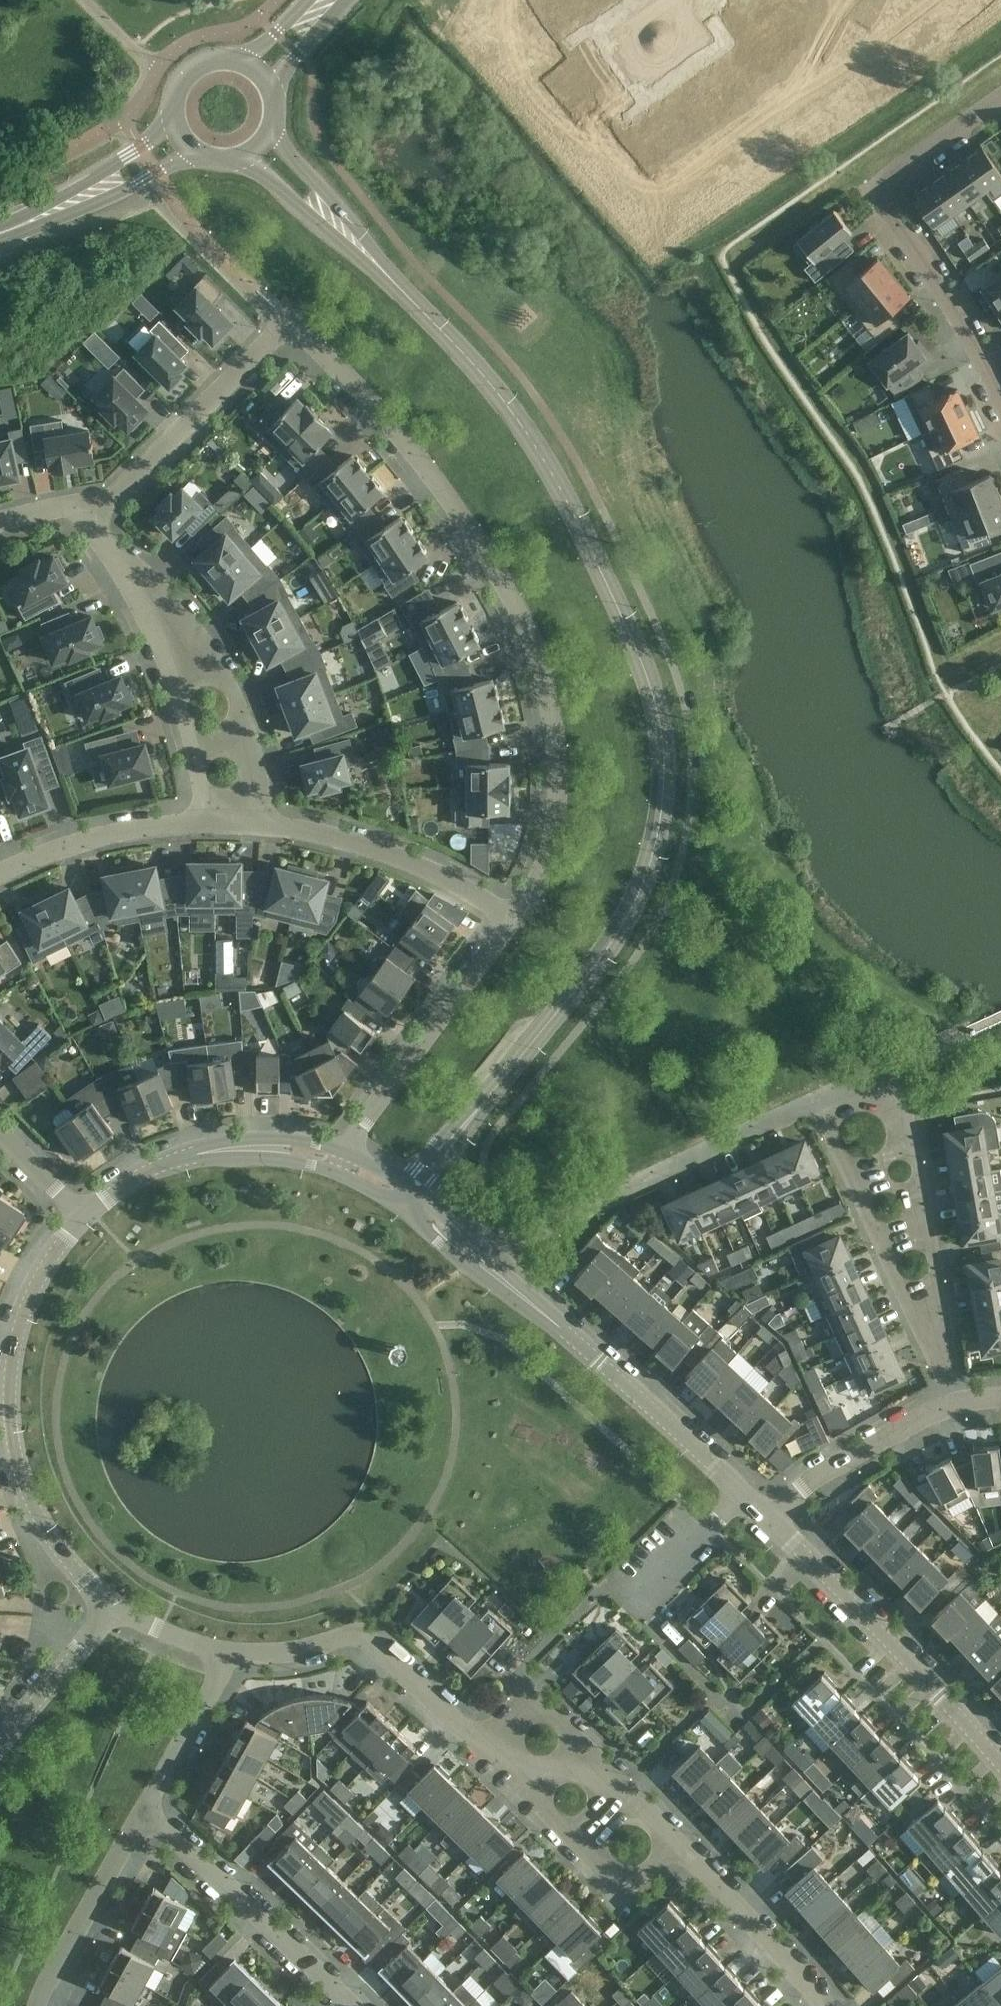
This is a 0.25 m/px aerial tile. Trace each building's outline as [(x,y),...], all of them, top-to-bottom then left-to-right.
[(738,15),(749,21),(758,4),(750,0),(746,0),(738,15)] [(743,25),(731,34),(736,40),(747,32),(743,25)] [(747,32),(736,40),(740,46),(751,38),(747,32)] [(751,38),(740,46),(744,52),(756,44),(751,38)] [(756,44),(744,52),(749,59),(760,51),(756,44)] [(760,51),(749,59),(753,65),(764,57),(760,51)] [(764,57),(753,65),(757,71),(769,63),(764,57)] [(769,63),(757,71),(762,77),(773,69),(769,63)] [(773,69),(762,77),(766,83),(777,75),(773,69)] [(777,75),(766,83),(770,90),(782,82),(777,75)] [(616,79),(585,101),(585,102),(597,119),(628,97),(616,80),(616,79)] [(997,151),(990,142),(983,147),(989,156),(997,151)] [(965,159),(987,190),(993,199),(1000,194),(1000,173),(982,147),(965,159)] [(965,159),(947,171),(969,202),(987,190),(965,159)] [(947,171),(930,184),(952,215),(969,202),(947,171)] [(930,184),(912,196),(934,227),(940,236),(958,224),(952,215),(930,184)] [(852,231),(845,222),(834,209),(820,221),(818,219),(810,226),(811,228),(803,235),(798,240),(814,260),(804,268),(816,281),(854,250),(844,237),(852,231)] [(974,245),(980,253),(990,246),(984,238),(974,245)] [(970,260),(980,253),(974,245),(965,252),(970,260)] [(172,275),(181,265),(191,274),(198,267),(181,250),(163,267),(172,275)] [(853,310),(894,277),(878,258),(860,273),(849,260),(827,278),(853,310)] [(225,331),(234,323),(213,302),(222,293),(205,276),(196,285),(197,287),(178,306),(191,320),(189,322),(202,335),(204,333),(214,343),(216,340),(218,343),(227,334),(225,331)] [(910,297),(894,277),(853,310),(879,341),(901,323),(891,311),(910,297)] [(1000,307),(1000,278),(984,289),(997,309),(1000,307)] [(150,329),(155,334),(136,353),(170,387),(184,373),(181,370),(187,364),(173,349),(181,341),(160,319),(150,329)] [(913,366),(914,367),(915,366),(914,365),(926,357),(925,354),(928,352),(919,340),(916,343),(908,332),(870,360),(888,385),(888,384),(896,395),(916,381),(908,370),(913,366)] [(148,409),(136,397),(132,393),(141,384),(124,367),(115,376),(114,376),(95,396),(105,406),(102,408),(115,422),(118,419),(128,429),(131,427),(133,429),(142,420),(140,418),(148,409)] [(0,386),(0,403),(3,417),(17,413),(9,384),(0,386)] [(921,432),(968,411),(957,389),(936,398),(930,384),(904,396),(921,432)] [(280,450),(317,413),(307,403),(305,405),(298,398),(279,417),(270,408),(253,425),(262,434),(263,433),(280,450)] [(979,434),(968,411),(921,432),(938,469),(964,457),(958,443),(979,434)] [(305,477),(323,461),(313,451),(332,432),(325,425),(327,423),(317,413),(280,450),(297,467),(296,468),(305,477)] [(65,434),(62,419),(31,425),(35,450),(48,448),(51,467),(54,466),(55,471),(76,467),(75,463),(94,460),(92,447),(93,447),(93,443),(91,443),(89,430),(65,434)] [(0,440),(0,487),(10,484),(9,481),(20,478),(15,454),(27,452),(22,428),(9,431),(10,438),(0,440)] [(329,505),(368,473),(365,469),(367,468),(358,457),(356,459),(353,454),(332,472),(323,461),(305,477),(313,487),(314,486),(329,505)] [(951,516),(999,497),(990,474),(968,482),(963,469),(937,479),(951,516)] [(371,477),(368,473),(329,505),(345,523),(343,524),(351,534),(371,520),(362,509),(383,492),(380,488),(382,486),(373,476),(371,477)] [(257,477),(242,490),(260,510),(274,498),(257,477)] [(194,498),(183,488),(175,496),(172,493),(159,505),(162,508),(154,517),(156,519),(154,521),(163,530),(165,528),(173,536),(192,518),(200,526),(218,509),(200,491),(194,498)] [(999,497),(951,516),(965,552),(992,542),(986,529),(1000,523),(1000,502),(999,497)] [(200,571),(209,582),(251,546),(234,527),(235,526),(227,516),(208,532),(217,541),(196,559),(204,568),(200,571)] [(378,531),(371,520),(351,534),(359,546),(360,545),(373,564),(414,536),(411,532),(413,531),(406,519),(404,521),(401,516),(378,531)] [(915,519),(904,523),(907,532),(918,528),(915,519)] [(417,540),(414,536),(373,564),(387,584),(385,585),(393,595),(412,582),(406,572),(428,556),(425,552),(427,550),(419,539),(417,540)] [(251,546),(209,582),(219,593),(222,590),(230,599),(250,581),(260,592),(280,578),(269,565),(267,566),(251,546)] [(970,563),(978,584),(984,582),(993,607),(1000,604),(1000,551),(970,563)] [(55,558),(54,556),(41,562),(39,559),(23,568),(25,571),(12,578),(25,602),(18,605),(26,619),(54,604),(48,591),(67,580),(61,570),(64,568),(58,557),(55,558)] [(280,578),(260,592),(267,605),(244,618),(249,629),(245,631),(252,643),(300,617),(287,595),(289,594),(280,578)] [(424,645),(469,623),(466,618),(468,617),(462,605),(460,606),(458,601),(433,613),(428,602),(406,613),(412,625),(413,624),(424,645)] [(69,625),(64,613),(42,623),(46,634),(44,635),(54,661),(69,655),(70,659),(90,651),(88,647),(103,641),(101,638),(104,637),(99,625),(96,626),(92,615),(69,625)] [(300,617),(252,643),(259,656),(263,653),(268,664),(292,651),(299,663),(321,653),(313,639),(312,640),(300,617)] [(388,634),(378,617),(358,628),(366,647),(388,634)] [(471,628),(469,623),(424,645),(435,667),(434,667),(440,679),(462,671),(456,657),(480,645),(477,640),(479,639),(473,627),(471,628)] [(278,698),(283,712),(334,692),(325,668),(327,668),(321,653),(299,663),(304,676),(278,686),(283,697),(278,698)] [(101,683),(95,669),(65,681),(72,697),(78,694),(88,719),(101,714),(103,717),(120,710),(119,706),(132,701),(131,698),(134,697),(129,685),(126,686),(121,675),(101,683)] [(450,714),(499,702),(497,697),(500,697),(496,683),(494,684),(493,679),(466,685),(462,671),(440,679),(443,691),(444,691),(450,714)] [(343,715),(334,692),(283,712),(288,725),(293,723),(297,734),(322,725),(326,736),(357,725),(352,712),(343,715)] [(28,693),(10,698),(21,733),(38,728),(28,693)] [(500,707),(499,702),(450,714),(456,738),(455,738),(458,749),(458,750),(482,747),(478,732),(504,726),(503,720),(505,720),(502,707),(500,707)] [(118,733),(85,742),(92,767),(105,764),(111,783),(153,772),(152,768),(156,767),(152,753),(148,754),(145,742),(122,749),(118,733)] [(41,736),(25,742),(27,748),(2,757),(8,776),(5,777),(11,796),(15,794),(22,813),(26,812),(27,816),(39,811),(37,808),(49,804),(39,778),(54,772),(41,736)] [(356,763),(349,738),(325,745),(329,757),(304,764),(306,775),(303,775),(307,788),(310,787),(310,790),(322,787),(323,791),(340,787),(339,782),(350,779),(346,765),(356,763)] [(448,751),(448,758),(458,758),(458,764),(469,764),(469,787),(511,787),(511,774),(511,773),(509,773),(509,763),(482,763),(482,747),(458,750),(458,749),(448,751)] [(511,787),(469,787),(469,811),(458,811),(458,824),(482,824),(482,812),(509,812),(509,802),(511,802),(511,787)] [(489,842),(471,842),(471,862),(489,872),(489,842)] [(215,912),(215,857),(201,857),(201,862),(189,862),(189,889),(175,889),(177,913),(190,913),(190,912),(215,912)] [(230,857),(215,857),(215,912),(237,912),(237,936),(251,936),(253,913),(256,890),(257,884),(241,884),(241,862),(230,862),(230,857)] [(177,913),(175,889),(161,892),(156,865),(144,867),(143,863),(129,865),(140,919),(165,914),(165,916),(177,913)] [(102,928),(103,928),(115,925),(115,924),(140,919),(129,865),(116,868),(116,873),(105,875),(110,902),(95,905),(102,928)] [(271,893),(256,890),(253,913),(266,916),(266,915),(291,921),(304,868),(290,865),(289,869),(277,867),(271,893)] [(318,871),(304,868),(291,921),(315,927),(314,929),(327,932),(336,920),(338,910),(321,906),(328,879),(316,876),(318,871)] [(379,891),(370,885),(356,904),(365,910),(379,891)] [(57,888),(44,894),(68,943),(90,932),(94,941),(105,936),(103,928),(102,928),(95,905),(81,911),(69,887),(59,892),(57,888)] [(402,921),(414,919),(442,940),(455,922),(428,902),(430,899),(416,888),(400,909),(402,921)] [(68,943),(44,894),(31,900),(34,904),(23,910),(35,934),(23,939),(34,961),(46,955),(46,954),(68,943)] [(394,947),(413,961),(420,952),(428,958),(442,940),(414,919),(402,921),(399,926),(400,937),(401,937),(394,947)] [(7,971),(22,962),(7,939),(0,944),(0,960),(7,971)] [(374,974),(402,994),(415,977),(406,970),(413,961),(394,947),(387,956),(375,957),(372,962),(374,974)] [(275,986),(297,990),(302,962),(279,958),(275,986)] [(273,1003),(272,987),(244,989),(243,972),(215,973),(216,987),(237,986),(238,1004),(273,1003)] [(388,1012),(402,994),(374,974),(362,975),(359,980),(360,991),(361,991),(354,1001),(368,1011),(373,1015),(380,1006),(388,1012)] [(93,1022),(125,1010),(120,995),(87,1007),(93,1022)] [(158,1017),(186,1014),(184,996),(156,999),(158,1017)] [(331,1027),(353,1043),(365,1052),(376,1036),(373,1033),(375,1030),(361,1020),(368,1011),(354,1001),(349,997),(342,1006),(345,1009),(331,1027)] [(0,1019),(0,1064),(2,1063),(4,1065),(17,1052),(27,1061),(52,1035),(39,1023),(22,1041),(0,1019)] [(346,1052),(353,1043),(331,1027),(327,1033),(330,1040),(311,1050),(333,1095),(358,1061),(346,1052)] [(239,1039),(206,1044),(209,1059),(215,1101),(234,1098),(233,1093),(237,1093),(234,1076),(246,1074),(244,1048),(243,1038),(239,1039)] [(197,1103),(215,1101),(209,1059),(206,1044),(169,1049),(170,1059),(171,1058),(179,1085),(190,1082),(193,1099),(196,1099),(197,1103)] [(257,1049),(244,1048),(246,1074),(257,1073),(257,1090),(261,1090),(261,1095),(280,1095),(280,1080),(280,1053),(258,1053),(257,1049)] [(291,1095),(333,1095),(311,1050),(291,1060),(288,1053),(280,1053),(280,1080),(291,1080),(291,1095)] [(138,1078),(154,1117),(171,1110),(170,1106),(173,1105),(167,1089),(179,1085),(171,1058),(170,1059),(157,1066),(159,1070),(138,1078)] [(52,1082),(36,1060),(13,1077),(28,1099),(52,1082)] [(154,1117),(138,1078),(132,1063),(96,1078),(114,1111),(125,1105),(132,1121),(135,1120),(137,1124),(154,1117)] [(104,1117),(114,1111),(96,1078),(82,1088),(65,1100),(71,1108),(98,1148),(114,1137),(111,1133),(114,1131),(104,1117)] [(98,1148),(71,1108),(66,1107),(55,1115),(54,1120),(57,1125),(56,1126),(78,1157),(80,1155),(83,1158),(98,1148)] [(947,1132),(951,1154),(985,1148),(1000,1146),(996,1121),(993,1116),(990,1113),(986,1111),(981,1110),(955,1115),(957,1130),(947,1132)] [(804,1141),(784,1150),(798,1181),(818,1172),(817,1169),(818,1165),(815,1158),(811,1156),(804,1141)] [(951,1154),(954,1175),(988,1169),(985,1148),(951,1154)] [(798,1181),(784,1150),(764,1159),(778,1190),(798,1181)] [(764,1159),(744,1168),(759,1199),(778,1190),(764,1159)] [(955,1175),(958,1196),(992,1191),(1000,1189),(1000,1177),(999,1167),(988,1169),(955,1175)] [(759,1199),(744,1168),(725,1177),(739,1208),(740,1208),(744,1217),(762,1209),(758,1200),(759,1199)] [(720,1218),(739,1208),(725,1177),(705,1186),(720,1218)] [(686,1195),(700,1227),(720,1218),(705,1186),(686,1195)] [(17,1233),(27,1217),(23,1214),(25,1212),(1,1196),(4,1192),(0,1188),(0,1222),(17,1233)] [(992,1191),(958,1196),(962,1218),(996,1212),(992,1191)] [(700,1227),(686,1195),(665,1205),(673,1220),(671,1224),(674,1231),(678,1233),(680,1236),(700,1227)] [(827,1208),(813,1215),(819,1226),(832,1220),(847,1213),(842,1201),(827,1208)] [(1000,1246),(1000,1211),(996,1212),(962,1218),(966,1240),(976,1238),(978,1250),(982,1249),(1000,1246)] [(819,1226),(813,1215),(805,1219),(810,1230),(819,1226)] [(647,1229),(632,1217),(627,1223),(642,1236),(647,1229)] [(0,1222),(0,1248),(1,1249),(3,1246),(6,1248),(17,1233),(0,1222)] [(793,1243),(788,1245),(803,1277),(809,1274),(808,1274),(848,1256),(839,1236),(830,1240),(824,1228),(816,1232),(793,1243)] [(782,1229),(774,1233),(779,1244),(794,1237),(791,1230),(784,1233),(782,1229)] [(577,1253),(588,1262),(575,1276),(592,1292),(593,1290),(617,1262),(623,1255),(606,1244),(596,1232),(577,1253)] [(771,1247),(779,1244),(774,1233),(766,1236),(771,1247)] [(657,1249),(663,1242),(653,1234),(647,1241),(657,1249)] [(663,1242),(657,1249),(668,1259),(675,1252),(663,1242)] [(742,1247),(735,1251),(740,1262),(748,1258),(752,1256),(747,1245),(742,1247)] [(982,1249),(984,1261),(970,1264),(974,1286),(1000,1281),(1000,1246),(982,1249)] [(733,1266),(740,1262),(735,1251),(727,1254),(733,1266)] [(623,1255),(617,1262),(593,1290),(609,1304),(633,1277),(640,1270),(623,1255)] [(709,1268),(702,1271),(709,1276),(720,1271),(713,1255),(705,1259),(709,1268)] [(812,1296),(826,1290),(857,1275),(848,1256),(808,1274),(809,1274),(803,1277),(797,1280),(806,1299),(812,1296)] [(680,1269),(689,1277),(695,1270),(686,1262),(680,1269)] [(758,1277),(753,1265),(719,1280),(730,1291),(758,1277)] [(695,1270),(689,1277),(701,1287),(707,1280),(695,1270)] [(857,1275),(826,1290),(812,1296),(822,1316),(827,1313),(835,1310),(835,1309),(866,1295),(857,1275)] [(633,1277),(609,1304),(625,1318),(649,1291),(633,1277)] [(974,1286),(977,1307),(1000,1303),(1000,1281),(974,1286)] [(655,1283),(649,1291),(625,1318),(642,1332),(665,1305),(666,1306),(672,1298),(655,1283)] [(836,1333),(844,1329),(875,1315),(866,1295),(835,1309),(835,1310),(827,1313),(836,1333)] [(977,1307),(981,1328),(1000,1325),(1000,1303),(977,1307)] [(753,1313),(744,1304),(730,1319),(739,1327),(753,1313)] [(642,1332),(657,1346),(658,1347),(681,1320),(666,1306),(665,1305),(642,1332)] [(768,1322),(776,1314),(770,1308),(762,1317),(768,1322)] [(688,1364),(718,1331),(693,1309),(683,1321),(681,1320),(658,1347),(657,1346),(656,1348),(673,1363),(679,1356),(688,1364)] [(776,1314),(768,1322),(774,1328),(784,1323),(779,1312),(776,1314)] [(844,1329),(836,1333),(845,1353),(853,1349),(884,1334),(875,1315),(844,1329)] [(774,1334),(761,1322),(755,1330),(768,1341),(774,1334)] [(981,1328),(985,1350),(1000,1347),(1000,1325),(981,1328)] [(703,1388),(728,1362),(737,1352),(720,1337),(723,1335),(718,1331),(688,1364),(692,1368),(686,1375),(702,1391),(704,1389),(703,1388)] [(893,1354),(884,1334),(853,1349),(845,1353),(854,1372),(893,1354)] [(794,1352),(805,1347),(801,1338),(790,1343),(794,1352)] [(809,1356),(805,1347),(794,1352),(797,1361),(809,1356)] [(784,1365),(791,1362),(786,1349),(778,1353),(784,1365)] [(902,1374),(893,1354),(854,1372),(863,1392),(874,1387),(878,1389),(885,1385),(887,1381),(902,1374)] [(719,1403),(744,1377),(728,1362),(703,1388),(704,1389),(719,1403)] [(796,1371),(786,1381),(792,1388),(800,1380),(796,1371)] [(759,1391),(744,1377),(719,1403),(724,1408),(721,1410),(732,1421),(735,1418),(759,1391)] [(823,1385),(820,1379),(809,1384),(811,1390),(823,1385)] [(833,1408),(823,1386),(811,1391),(822,1414),(833,1408)] [(775,1406),(759,1391),(735,1418),(750,1432),(751,1433),(775,1406)] [(751,1433),(750,1432),(749,1434),(765,1449),(776,1438),(781,1442),(799,1423),(795,1418),(792,1421),(775,1406),(751,1433)] [(828,1438),(816,1414),(804,1419),(816,1443),(828,1438)] [(956,1466),(968,1489),(979,1485),(979,1488),(1000,1485),(1000,1462),(999,1449),(999,1444),(974,1448),(975,1459),(956,1466)] [(968,1489),(956,1466),(950,1456),(928,1468),(933,1478),(917,1487),(934,1504),(944,1498),(948,1504),(970,1492),(968,1489)] [(906,1496),(912,1491),(899,1477),(893,1483),(906,1496)] [(868,1484),(863,1488),(848,1503),(857,1513),(844,1526),(860,1543),(861,1541),(861,1540),(887,1515),(871,1499),(876,1494),(868,1484)] [(912,1491),(906,1496),(916,1507),(922,1501),(912,1491)] [(936,1528),(942,1522),(933,1513),(927,1519),(936,1528)] [(861,1541),(876,1556),(902,1531),(887,1515),(861,1540),(861,1541)] [(953,1533),(942,1522),(936,1528),(946,1539),(953,1533)] [(891,1571),(917,1546),(902,1531),(876,1556),(891,1571)] [(969,1549),(959,1539),(945,1552),(955,1562),(969,1549)] [(932,1562),(917,1546),(891,1571),(906,1586),(906,1587),(932,1562)] [(938,1587),(946,1596),(964,1578),(955,1570),(947,1578),(932,1562),(906,1587),(906,1586),(904,1588),(920,1604),(938,1587)] [(0,1571),(0,1593),(5,1592),(4,1587),(9,1586),(6,1569),(0,1571)] [(432,1597),(462,1625),(475,1611),(469,1606),(477,1597),(453,1574),(437,1585),(440,1588),(432,1597)] [(967,1575),(964,1578),(946,1596),(950,1600),(932,1617),(947,1634),(949,1632),(975,1607),(976,1608),(987,1596),(967,1575)] [(704,1600),(733,1629),(747,1615),(741,1610),(750,1601),(727,1578),(711,1587),(714,1590),(704,1600)] [(450,1639),(462,1625),(432,1597),(423,1607),(419,1604),(411,1620),(436,1642),(444,1634),(450,1639)] [(720,1642),(733,1629),(704,1600),(695,1609),(692,1606),(683,1621),(706,1645),(714,1636),(720,1642)] [(475,1611),(462,1625),(492,1652),(501,1643),(505,1647),(513,1629),(489,1607),(481,1616),(475,1611)] [(949,1632),(963,1647),(990,1623),(976,1608),(975,1607),(949,1632)] [(747,1615),(733,1629),(762,1657),(772,1648),(775,1651),(784,1636),(761,1612),(752,1621),(747,1615)] [(963,1647),(978,1663),(1000,1642),(1000,1614),(990,1624),(990,1623),(963,1647)] [(492,1652),(462,1625),(450,1639),(455,1644),(447,1653),(472,1675),(487,1666),(483,1662),(492,1652)] [(595,1648),(623,1678),(637,1664),(631,1659),(640,1650),(617,1627),(601,1637),(604,1639),(595,1648)] [(762,1657),(733,1629),(720,1642),(726,1647),(717,1656),(740,1679),(755,1670),(753,1667),(762,1657)] [(696,1665),(706,1655),(689,1638),(679,1647),(696,1665)] [(992,1679),(993,1679),(1000,1671),(1000,1642),(978,1663),(992,1679)] [(610,1691),(623,1678),(595,1648),(585,1658),(582,1655),(572,1670),(595,1693),(604,1685),(610,1691)] [(637,1664),(623,1678),(651,1707),(661,1698),(665,1702),(674,1685),(651,1661),(642,1670),(637,1664)] [(793,1700),(813,1722),(843,1695),(842,1694),(831,1682),(833,1680),(825,1671),(793,1700)] [(990,1680),(1000,1692),(1000,1671),(993,1679),(992,1679),(990,1680)] [(651,1707),(623,1678),(610,1691),(615,1696),(606,1705),(629,1728),(645,1720),(642,1716),(651,1707)] [(813,1722),(833,1743),(862,1716),(861,1715),(850,1703),(853,1701),(844,1691),(842,1694),(843,1695),(813,1722)] [(327,1727),(334,1719),(352,1700),(351,1700),(336,1695),(320,1694),(304,1695),(310,1730),(327,1727)] [(310,1730),(304,1695),(288,1699),(274,1706),(261,1715),(283,1727),(282,1728),(292,1733),(310,1730)] [(334,1737),(350,1752),(359,1742),(383,1716),(367,1700),(360,1708),(352,1700),(334,1719),(342,1727),(334,1736),(334,1737)] [(776,1723),(762,1708),(753,1716),(766,1731),(776,1723)] [(723,1723),(710,1710),(700,1720),(713,1733),(723,1723)] [(833,1743),(853,1764),(882,1737),(881,1736),(870,1724),(872,1722),(864,1713),(861,1715),(862,1716),(833,1743)] [(246,1720),(235,1739),(266,1757),(282,1728),(283,1727),(261,1715),(260,1716),(255,1725),(246,1720)] [(399,1731),(383,1716),(359,1742),(350,1752),(366,1766),(375,1757),(399,1731)] [(416,1746),(399,1731),(375,1757),(366,1766),(381,1781),(388,1774),(396,1783),(413,1765),(405,1758),(416,1746)] [(724,1744),(729,1749),(739,1740),(739,1741),(740,1739),(735,1733),(724,1744)] [(883,1734),(881,1736),(882,1737),(853,1764),(860,1772),(858,1780),(851,1786),(860,1796),(901,1758),(901,1757),(890,1745),(892,1743),(883,1734)] [(758,1751),(769,1741),(764,1735),(753,1746),(758,1751)] [(256,1776),(266,1757),(235,1739),(224,1758),(256,1776)] [(769,1741),(758,1751),(764,1757),(766,1754),(773,1761),(781,1753),(775,1746),(769,1741)] [(716,1762),(700,1745),(674,1770),(677,1773),(675,1775),(686,1786),(688,1784),(690,1786),(716,1762)] [(716,1762),(690,1786),(705,1802),(731,1777),(730,1777),(743,1765),(728,1750),(716,1762)] [(802,1754),(794,1761),(803,1771),(815,1759),(806,1750),(802,1754)] [(903,1755),(901,1757),(901,1758),(860,1796),(873,1809),(884,1798),(892,1807),(921,1779),(909,1766),(912,1764),(903,1755)] [(214,1777),(245,1794),(256,1776),(224,1758),(214,1777)] [(331,1771),(317,1758),(317,1775),(323,1780),(331,1771)] [(440,1765),(438,1767),(435,1764),(421,1777),(413,1769),(396,1787),(404,1795),(410,1789),(426,1805),(451,1779),(447,1776),(449,1774),(440,1765)] [(788,1783),(799,1772),(793,1767),(783,1778),(788,1783)] [(799,1772),(788,1783),(793,1788),(804,1778),(799,1772)] [(245,1794),(214,1777),(203,1797),(215,1803),(207,1817),(227,1828),(245,1794)] [(705,1802),(720,1818),(745,1793),(731,1777),(705,1802)] [(339,1795),(347,1786),(340,1779),(331,1788),(339,1795)] [(466,1795),(451,1779),(426,1805),(441,1820),(466,1795)] [(354,1792),(347,1786),(339,1795),(345,1801),(354,1792)] [(813,1789),(803,1798),(813,1807),(815,1809),(826,1799),(824,1797),(822,1798),(813,1789)] [(907,1798),(913,1804),(923,1796),(917,1789),(907,1798)] [(291,1798),(300,1806),(307,1799),(299,1790),(291,1798)] [(734,1833),(760,1809),(745,1793),(720,1818),(734,1833)] [(482,1810),(466,1795),(441,1820),(451,1830),(441,1841),(447,1847),(457,1836),(456,1835),(482,1810)] [(923,1796),(913,1804),(919,1811),(929,1802),(923,1796)] [(300,1806),(291,1798),(285,1804),(293,1813),(300,1806)] [(850,1806),(844,1799),(835,1808),(841,1815),(850,1806)] [(958,1821),(958,1822),(961,1820),(953,1810),(950,1812),(938,1799),(908,1825),(927,1847),(958,1821)] [(327,1814),(325,1816),(335,1826),(340,1821),(348,1813),(342,1807),(338,1803),(327,1814)] [(379,1814),(374,1809),(364,1819),(369,1825),(379,1814)] [(760,1809),(734,1833),(749,1849),(775,1824),(760,1809)] [(457,1836),(472,1851),(497,1825),(482,1810),(456,1835),(457,1836)] [(348,1813),(340,1821),(356,1837),(365,1828),(348,1813)] [(287,1876),(319,1843),(295,1820),(274,1842),(282,1849),(271,1861),(287,1876)] [(927,1847),(946,1869),(976,1843),(977,1844),(980,1842),(971,1832),(969,1834),(958,1822),(958,1821),(927,1847)] [(277,1831),(268,1823),(251,1842),(259,1850),(277,1831)] [(775,1824),(749,1849),(751,1851),(749,1853),(760,1865),(762,1863),(765,1865),(778,1852),(787,1862),(806,1845),(796,1835),(791,1841),(775,1824)] [(497,1825),(472,1851),(488,1866),(513,1841),(497,1825)] [(370,1852),(379,1843),(373,1837),(364,1846),(370,1852)] [(335,1858),(319,1843),(287,1876),(302,1891),(327,1865),(335,1858)] [(391,1853),(379,1843),(370,1852),(382,1863),(391,1853)] [(404,1858),(414,1848),(409,1843),(399,1853),(404,1858)] [(976,1843),(946,1869),(965,1891),(995,1865),(996,1866),(999,1863),(990,1854),(988,1856),(977,1844),(976,1843)] [(813,1847),(792,1866),(801,1877),(787,1889),(789,1892),(787,1894),(798,1906),(800,1904),(802,1906),(829,1882),(815,1866),(823,1859),(813,1847)] [(414,1848),(404,1858),(419,1874),(430,1863),(414,1848)] [(514,1893),(540,1868),(524,1852),(498,1877),(514,1893)] [(871,1874),(883,1864),(877,1858),(866,1869),(871,1874)] [(883,1864),(871,1874),(876,1880),(888,1869),(883,1864)] [(302,1891),(318,1906),(343,1880),(327,1865),(302,1891)] [(996,1866),(995,1865),(965,1891),(984,1913),(1000,1898),(1000,1871),(996,1866)] [(402,1882),(410,1873),(404,1867),(396,1876),(402,1882)] [(555,1884),(540,1868),(514,1893),(524,1903),(515,1912),(520,1917),(529,1909),(555,1884)] [(410,1873),(402,1882),(408,1888),(417,1879),(410,1873)] [(435,1889),(445,1878),(440,1873),(430,1884),(435,1889)] [(896,1880),(890,1873),(883,1878),(890,1886),(896,1880)] [(190,1892),(171,1876),(163,1891),(154,1886),(143,1906),(176,1924),(187,1905),(184,1903),(190,1892)] [(445,1878),(435,1889),(440,1894),(450,1883),(445,1878)] [(318,1906),(334,1921),(359,1895),(343,1880),(318,1906)] [(816,1922),(843,1898),(829,1882),(802,1906),(816,1922)] [(544,1924),(570,1899),(555,1884),(529,1909),(544,1924)] [(359,1895),(334,1921),(349,1936),(374,1910),(374,1911),(383,1903),(367,1887),(359,1895)] [(895,1901),(899,1906),(911,1896),(906,1891),(895,1901)] [(911,1896),(899,1906),(905,1912),(916,1902),(911,1896)] [(857,1915),(843,1898),(816,1922),(830,1939),(857,1915)] [(984,1913),(1000,1933),(1000,1898),(984,1913)] [(559,1940),(585,1915),(570,1899),(544,1924),(559,1940)] [(639,1928),(659,1950),(688,1923),(677,1911),(679,1909),(672,1901),(669,1903),(668,1901),(639,1928)] [(374,1911),(374,1910),(349,1936),(365,1952),(375,1942),(383,1950),(402,1931),(406,1927),(383,1903),(374,1911)] [(137,1941),(160,1954),(171,1960),(187,1930),(176,1924),(143,1906),(132,1925),(142,1931),(137,1941)] [(444,1923),(437,1930),(444,1938),(451,1931),(460,1922),(454,1916),(453,1915),(444,1923)] [(476,1930),(486,1920),(481,1915),(471,1925),(476,1930)] [(588,1918),(585,1915),(559,1940),(575,1956),(569,1961),(577,1970),(595,1953),(587,1944),(601,1931),(597,1927),(599,1925),(590,1916),(588,1918)] [(857,1915),(830,1939),(845,1955),(872,1931),(857,1915)] [(492,1926),(486,1920),(476,1930),(481,1936),(492,1926)] [(460,1922),(451,1931),(457,1938),(466,1929),(460,1922)] [(688,1923),(659,1950),(678,1971),(707,1945),(696,1932),(698,1930),(691,1922),(689,1924),(688,1923)] [(209,1942),(203,1948),(211,1956),(217,1950),(224,1944),(228,1939),(220,1931),(209,1942)] [(397,1984),(423,1959),(407,1943),(410,1939),(402,1931),(383,1950),(391,1958),(381,1968),(397,1984)] [(859,1971),(886,1947),(872,1931),(845,1955),(859,1971)] [(121,1945),(110,1964),(144,1983),(160,1954),(137,1941),(131,1951),(121,1945)] [(678,1971),(697,1993),(727,1966),(715,1954),(718,1952),(710,1943),(708,1945),(707,1945),(678,1971)] [(501,1956),(506,1961),(516,1951),(511,1946),(501,1956)] [(475,1956),(481,1962),(490,1953),(484,1947),(475,1956)] [(886,1947),(859,1971),(861,1973),(858,1975),(869,1987),(871,1985),(874,1988),(888,1975),(897,1985),(916,1969),(907,1959),(901,1964),(886,1947)] [(958,1954),(952,1947),(936,1960),(941,1967),(958,1954)] [(521,1956),(516,1951),(506,1961),(511,1966),(521,1956)] [(497,1960),(490,1953),(481,1962),(487,1969),(497,1960)] [(226,2000),(251,1974),(235,1959),(225,1969),(217,1960),(199,1979),(207,1987),(210,1984),(226,2000)] [(412,1999),(438,1974),(423,1959),(397,1984),(412,1999)] [(110,1964),(99,1984),(108,1989),(103,1999),(116,2005),(131,2005),(133,2002),(144,1983),(110,1964)] [(697,1993),(709,2005),(725,2005),(746,1987),(735,1975),(737,1973),(730,1965),(727,1967),(727,1966),(697,1993)] [(982,1981),(1000,2004),(1000,1966),(982,1981)] [(522,1983),(510,1970),(501,1979),(514,1991),(522,1983)] [(226,2000),(232,2005),(250,2005),(266,1989),(251,1974),(226,2000)] [(438,1974),(412,1999),(418,2005),(436,2005),(453,1990),(452,1989),(438,1974)] [(468,2005),(467,2005),(476,1996),(461,1981),(452,1989),(453,1990),(436,2005),(467,2005),(468,2005)] [(982,1981),(960,1999),(965,2005),(1000,2005),(1000,2004),(982,1981)] [(909,1983),(901,1990),(888,2000),(893,2005),(904,2005),(918,1995),(909,1983)] [(613,1994),(618,2000),(628,1991),(622,1985),(613,1994)] [(725,2005),(763,2005),(754,1996),(756,1994),(749,1986),(747,1988),(746,1987),(725,2005)] [(250,2005),(280,2005),(282,2005),(266,1989),(250,2005)] [(572,1990),(554,2005),(585,2005),(572,1990)] [(618,2000),(623,2005),(636,2005),(631,2000),(633,1998),(628,1991),(618,2000)] [(476,1996),(467,2005),(468,2005),(467,2005),(485,2005),(476,1996)]
